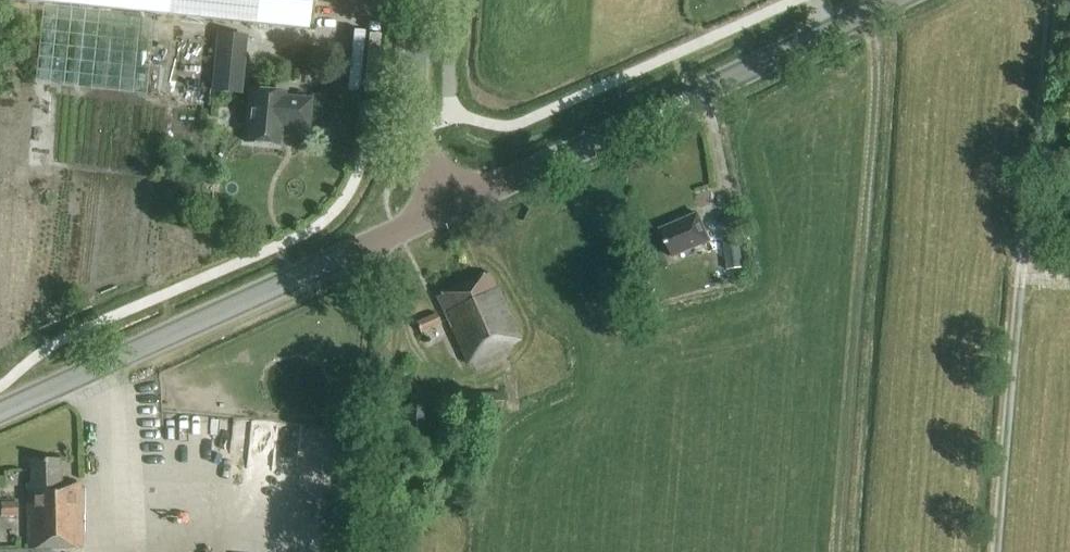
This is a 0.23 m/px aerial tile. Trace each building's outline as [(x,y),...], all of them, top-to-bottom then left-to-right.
[(308,29),(311,0),(22,0),(308,29)] [(210,94),(241,97),(247,38),(215,35),(210,94)] [(249,90),(244,142),(279,145),(281,127),(308,130),(310,100),(284,97),(284,93),(249,90)] [(660,230),(672,258),(710,242),(698,214),(660,230)] [(721,238),(726,270),(744,267),(739,235),(721,238)] [(488,273),(436,297),(467,364),(519,341),(488,273)] [(435,313),(415,323),(419,333),(440,324),(435,313)] [(408,407),(407,426),(420,427),(422,408),(408,407)] [(80,483),(59,484),(59,462),(25,463),(27,550),(82,546),(80,483)] [(0,503),(0,518),(17,517),(16,503),(0,503)]
